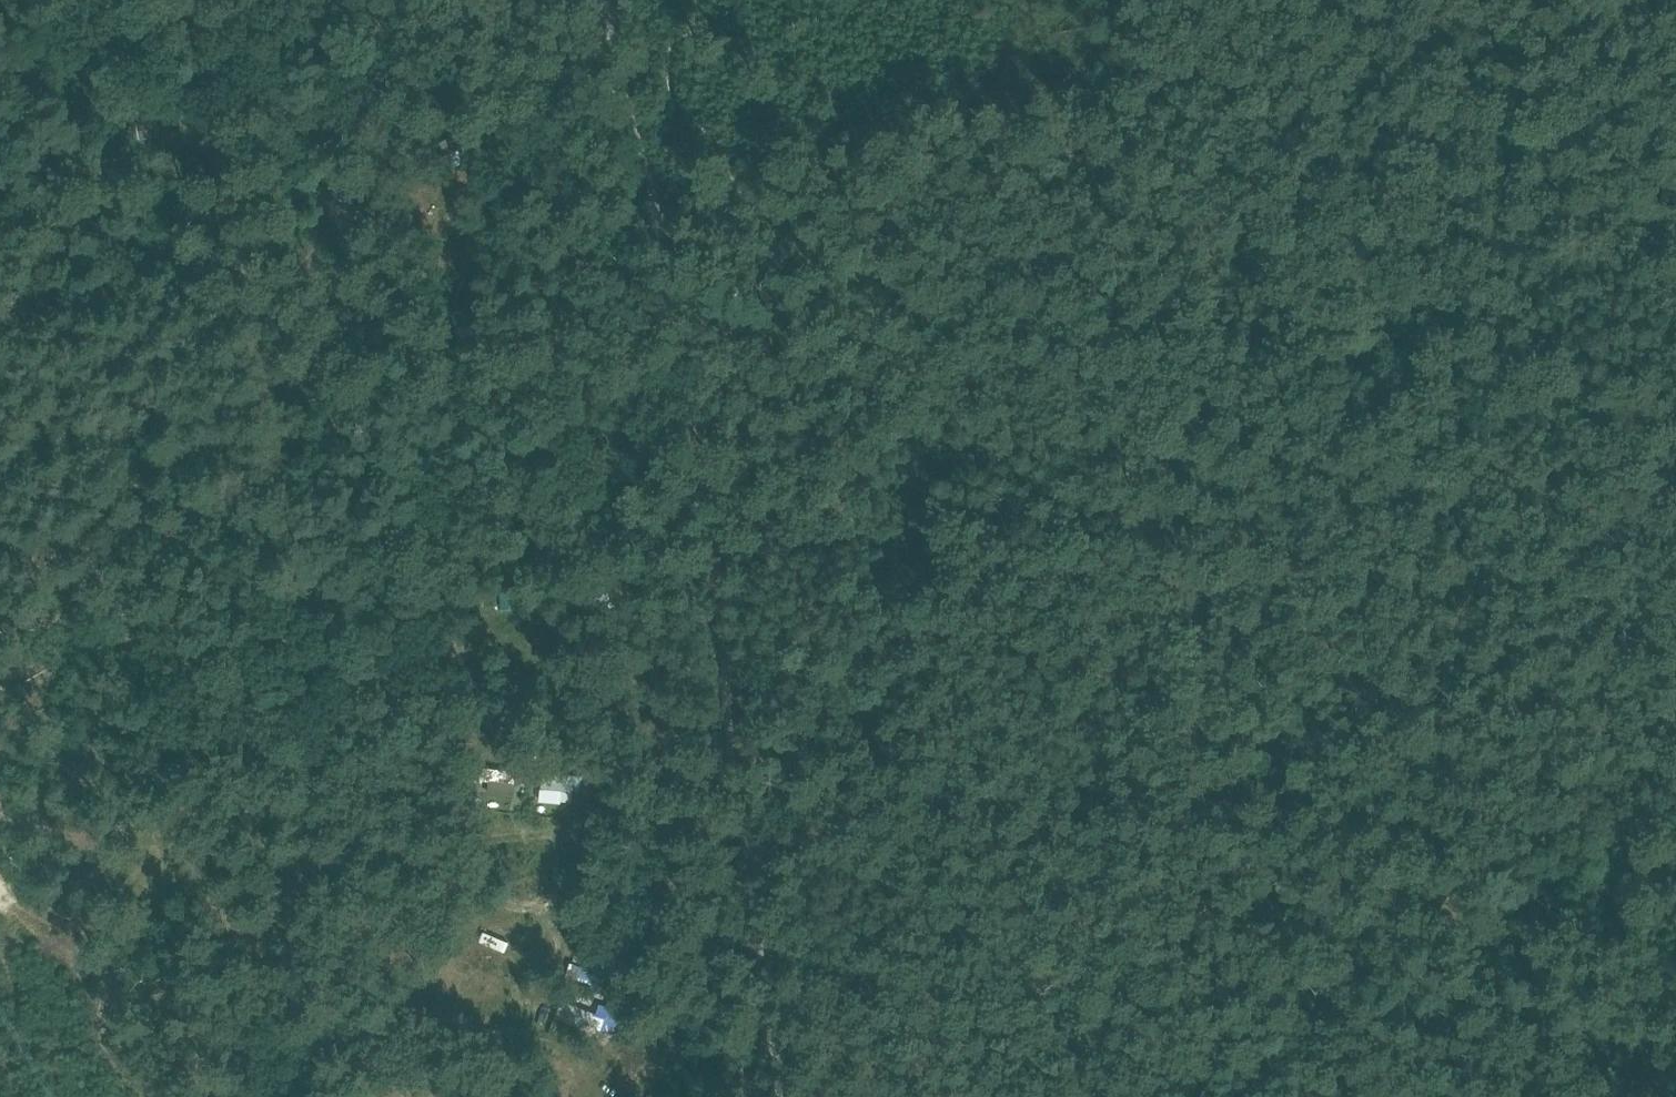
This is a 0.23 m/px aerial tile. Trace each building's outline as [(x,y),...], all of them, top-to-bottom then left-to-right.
[(616,586),(595,589),(599,613),(620,609),(616,586)] [(520,591),(500,592),(501,611),(521,610),(520,591)] [(516,771),(481,768),(480,781),(492,782),(490,794),(513,796),(514,786),(528,787),(529,777),(516,776),(516,771)] [(574,779),(539,778),(538,804),(574,805),(574,779)] [(573,965),(570,964),(566,978),(598,987),(605,964),(591,960),(591,958),(577,954),(573,965)] [(597,1008),(571,1001),(568,1012),(594,1019),(597,1008)] [(609,1040),(616,1027),(596,1017),(589,1031),(609,1040)]
